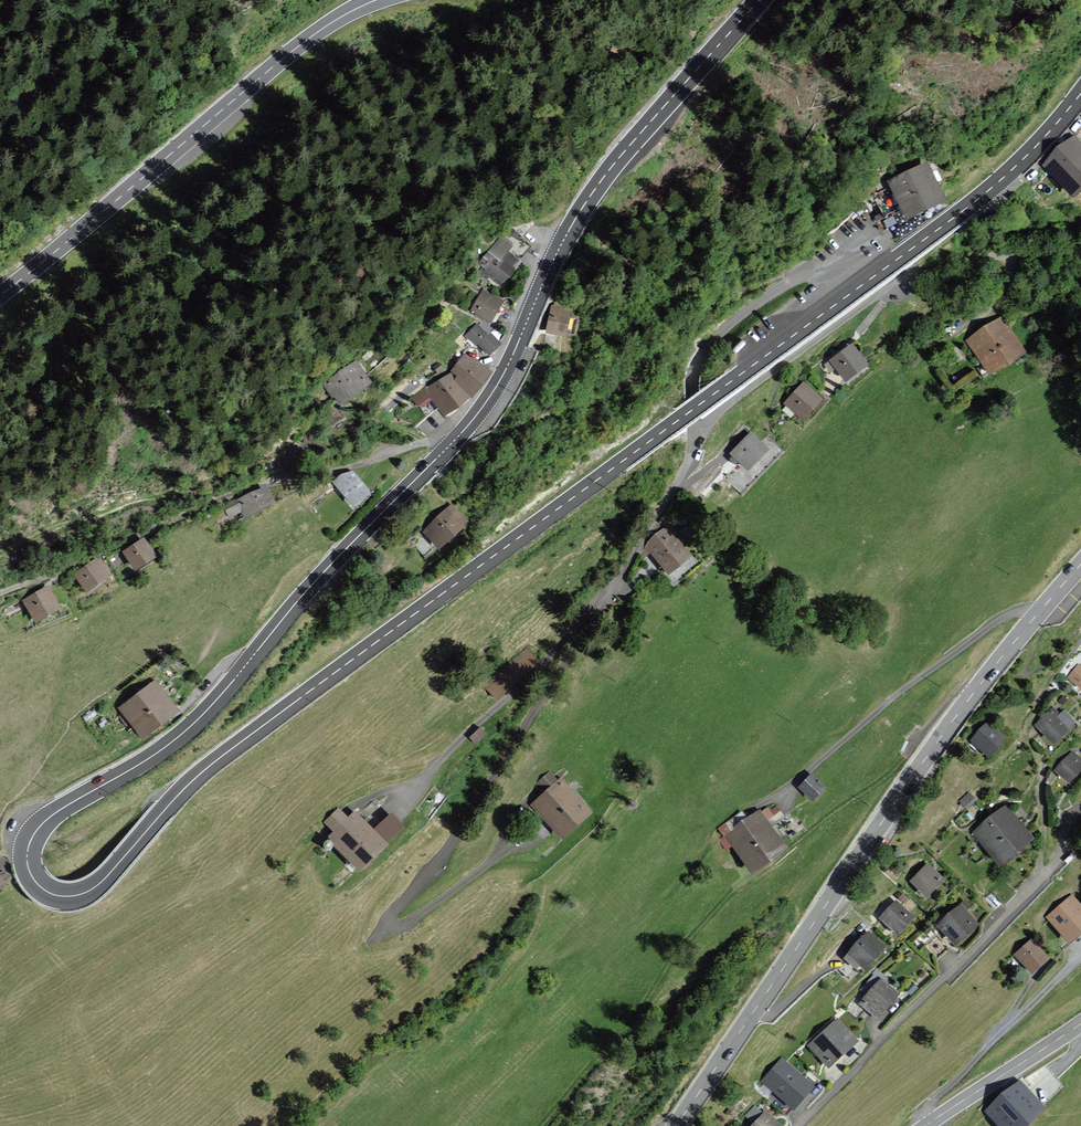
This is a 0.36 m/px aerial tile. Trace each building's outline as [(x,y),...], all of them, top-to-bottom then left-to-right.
[(1074,136),(1044,163),(1074,195),(1080,188),(1080,143),(1074,136)] [(944,199),(926,164),(888,183),(907,219),(927,208),(944,199)] [(512,245),(499,235),(480,263),(487,268),(485,271),(505,284),(521,260),(508,251),(512,245)] [(504,301),(481,290),(472,310),(477,312),(475,317),(493,325),(504,301)] [(564,307),(551,305),(547,333),(566,336),(570,313),(563,312),(564,307)] [(1024,351),(1002,318),(968,341),(990,373),(1024,351)] [(487,334),(476,323),(465,335),(476,347),(478,345),(491,357),(502,344),(490,332),(487,334)] [(867,364),(852,344),(831,360),(846,380),(867,364)] [(492,372),(465,353),(450,371),(456,376),(453,380),(471,397),(492,372)] [(372,382),(354,360),(324,385),(342,407),(372,382)] [(453,380),(456,376),(450,371),(439,379),(425,388),(432,399),(444,415),(471,397),(453,380)] [(823,399),(803,381),(784,402),(805,420),(823,399)] [(420,408),(432,399),(425,388),(411,398),(420,408)] [(768,449),(751,434),(733,453),(750,469),(768,449)] [(371,493),(350,471),(334,487),(355,508),(371,493)] [(274,503),(265,486),(225,507),(230,516),(242,510),(246,518),(274,503)] [(466,520),(451,505),(426,531),(441,546),(466,520)] [(691,555),(669,529),(643,552),(647,557),(652,552),(670,573),(691,555)] [(156,558),(142,538),(122,551),(136,572),(156,558)] [(109,576),(96,559),(75,574),(88,591),(109,576)] [(60,608),(48,587),(24,601),(37,621),(60,608)] [(1079,666),(1070,678),(1080,687),(1080,667),(1079,666)] [(176,710),(154,682),(122,707),(144,735),(176,710)] [(1054,709),(1038,724),(1054,741),(1074,722),(1064,712),(1060,715),(1054,709)] [(989,754),(1004,738),(987,723),(972,740),(989,754)] [(1073,752),(1056,769),(1068,781),(1080,768),(1080,759),(1073,752)] [(556,779),(547,770),(536,781),(545,791),(531,805),(567,841),(595,812),(559,776),(556,779)] [(827,789),(810,773),(799,785),(815,801),(827,789)] [(1032,838),(1006,807),(975,832),(1000,863),(1032,838)] [(347,818),(338,808),(324,822),(334,833),(329,837),(360,868),(386,843),(385,842),(401,826),(391,815),(375,831),(354,811),(347,818)] [(771,817),(765,809),(760,813),(758,810),(733,828),(735,831),(726,838),(754,875),(788,850),(766,820),(771,817)] [(944,879),(928,864),(913,880),(928,895),(944,879)] [(1072,897),(1049,918),(1070,941),(1080,932),(1080,907),(1072,897)] [(914,917),(896,901),(881,917),(899,933),(914,917)] [(977,924),(959,905),(940,924),(958,943),(977,924)] [(884,945),(868,932),(850,954),(867,968),(884,945)] [(1047,957),(1031,940),(1016,954),(1032,971),(1047,957)] [(897,995),(881,979),(862,1000),(878,1015),(897,995)] [(857,1040),(837,1019),(810,1044),(831,1065),(857,1040)] [(812,1085),(781,1059),(763,1081),(794,1106),(812,1085)] [(1018,1078),(984,1111),(998,1125),(1028,1125),(1047,1108),(1018,1078)] [(755,1120),(763,1108),(754,1102),(746,1115),(755,1120)] [(766,1111),(753,1125),(783,1125),(766,1111)]
